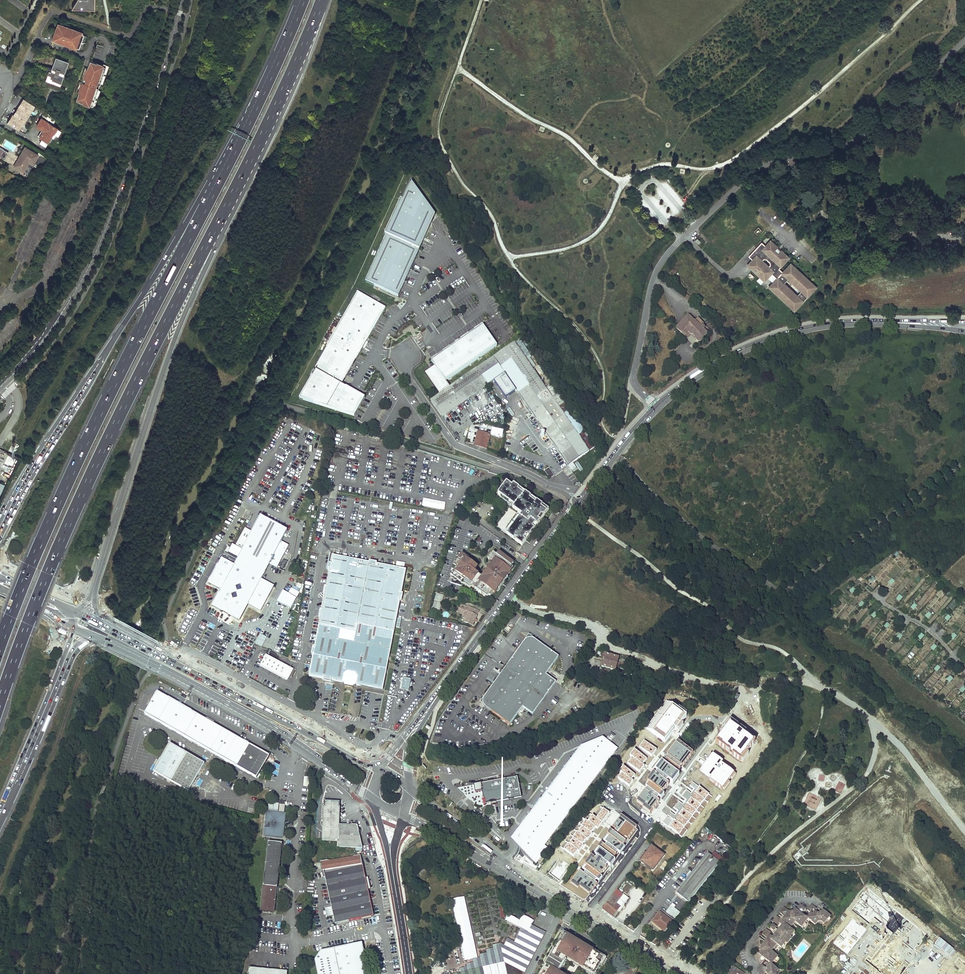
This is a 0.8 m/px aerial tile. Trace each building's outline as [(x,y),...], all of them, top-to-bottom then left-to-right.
[(56,25),(50,41),(76,50),(82,34),(56,25)] [(66,61),(55,57),(52,68),(50,67),(46,77),(59,82),(58,84),(67,87),(70,77),(61,74),(66,61)] [(89,60),(83,78),(86,80),(85,83),(82,82),(75,101),(92,106),(105,66),(89,60)] [(17,129),(23,121),(24,122),(34,105),(23,98),(13,115),(12,114),(6,122),(17,129)] [(41,119),(46,122),(47,120),(51,122),(54,118),(45,112),(41,119)] [(41,119),(36,126),(42,130),(38,136),(41,138),(38,142),(44,145),(50,136),(55,128),(46,122),(41,119)] [(55,128),(50,136),(53,138),(55,134),(57,136),(60,130),(55,127),(55,128)] [(36,155),(23,147),(12,165),(25,173),(36,155)] [(435,218),(412,184),(403,203),(401,202),(385,236),(387,237),(366,282),(398,297),(435,218)] [(748,256),(752,260),(747,265),(764,282),(771,274),(776,279),(768,288),(793,312),(816,288),(790,264),(782,273),(778,269),(789,258),(781,250),(778,254),(774,251),(778,248),(770,241),(765,246),(761,243),(748,256)] [(385,307),(357,290),(313,366),(314,367),(298,395),(352,414),(363,395),(340,382),(385,307)] [(692,322),(692,320),(688,316),(687,316),(677,326),(677,328),(687,338),(688,338),(691,335),(693,335),(694,334),(696,336),(695,337),(695,339),(698,342),(700,342),(706,335),(706,334),(703,331),(704,329),(704,328),(702,326),(701,326),(699,327),(694,322),(692,322)] [(498,344),(484,323),(432,359),(436,365),(425,372),(439,393),(450,386),(446,380),(498,344)] [(520,339),(516,342),(527,358),(531,355),(520,339)] [(477,367),(489,384),(505,373),(569,466),(591,450),(590,450),(585,442),(583,440),(565,413),(560,406),(548,388),(541,378),(538,374),(529,361),(527,358),(516,342),(515,341),(477,367)] [(534,358),(529,361),(538,374),(543,370),(534,358)] [(430,399),(442,417),(489,385),(489,384),(477,367),(450,386),(439,393),(433,398),(431,399),(430,399)] [(541,378),(548,388),(551,385),(547,379),(543,376),(541,378)] [(551,385),(548,388),(560,406),(567,402),(554,384),(551,385)] [(570,410),(565,413),(583,440),(589,436),(570,410)] [(478,430),(474,445),(487,449),(492,434),(478,430)] [(585,442),(590,450),(594,447),(589,439),(585,442)] [(575,463),(563,469),(567,475),(578,469),(575,463)] [(545,471),(550,479),(555,475),(550,467),(545,471)] [(505,480),(497,492),(500,494),(513,504),(511,506),(518,511),(520,512),(507,531),(506,532),(522,543),(525,538),(523,537),(526,533),(528,534),(534,526),(531,525),(534,521),(537,522),(539,518),(537,517),(540,513),(542,514),(546,509),(540,505),(541,503),(535,498),(534,501),(528,497),(530,494),(524,490),(522,492),(517,488),(518,486),(512,482),(510,484),(505,480)] [(500,494),(498,496),(511,506),(513,504),(500,494)] [(445,510),(446,502),(423,498),(422,506),(445,510)] [(518,511),(505,530),(507,531),(520,512),(518,511)] [(556,515),(552,512),(546,522),(549,524),(556,515)] [(281,542),(288,530),(261,516),(252,531),(245,527),(235,545),(232,544),(228,552),(238,558),(235,563),(234,565),(224,560),(222,558),(208,583),(221,590),(212,606),(222,612),(239,621),(248,604),(260,611),(274,586),(261,579),(269,564),(277,568),(289,546),(281,542)] [(501,519),(497,525),(504,530),(508,524),(504,522),(504,521),(501,519)] [(466,553),(460,552),(451,581),(462,585),(463,582),(465,583),(466,581),(482,592),(482,591),(484,593),(485,591),(491,595),(494,591),(495,591),(501,583),(500,583),(504,577),(505,577),(511,569),(509,568),(513,562),(498,551),(496,553),(493,551),(489,556),(491,557),(489,559),(493,561),(485,572),(487,573),(485,576),(483,576),(482,576),(474,570),(477,566),(468,559),(468,558),(465,556),(466,553)] [(314,654),(310,675),(324,678),(324,680),(332,681),(332,680),(343,682),(357,685),(384,690),(401,600),(402,601),(404,593),(402,593),(407,569),(377,564),(378,562),(370,561),(370,562),(333,555),(331,563),(330,563),(328,570),(330,570),(327,586),(325,586),(324,594),(325,594),(322,609),(321,609),(319,617),(321,617),(315,647),(314,646),(312,654),(314,654)] [(283,570),(289,562),(284,558),(279,567),(283,570)] [(278,601),(291,608),(296,598),(283,591),(278,601)] [(444,594),(436,592),(431,608),(440,611),(444,594)] [(480,612),(462,603),(458,613),(463,615),(462,617),(465,619),(464,622),(474,627),(480,615),(479,615),(480,612)] [(259,634),(255,643),(263,647),(267,637),(259,634)] [(556,682),(546,675),(558,657),(535,640),(533,639),(530,639),(528,639),(526,640),(524,642),(484,697),(483,699),(483,702),(483,704),(484,706),(486,708),(510,725),(522,707),(533,714),(556,682)] [(601,666),(615,669),(619,656),(605,653),(601,666)] [(294,670),(266,655),(259,667),(287,682),(294,670)] [(401,688),(409,690),(411,679),(403,677),(401,688)] [(157,691),(145,713),(256,776),(269,754),(157,691)] [(686,717),(665,703),(646,731),(666,745),(686,717)] [(754,741),(729,721),(715,742),(741,761),(754,741)] [(610,732),(606,738),(610,742),(615,736),(610,732)] [(545,845),(618,748),(603,737),(590,743),(528,825),(525,831),(525,832),(524,839),(526,847),(530,855),(537,862),(548,848),(545,845)] [(205,762),(169,742),(154,770),(189,790),(205,762)] [(536,864),(537,862),(530,855),(526,847),(524,839),(525,832),(525,831),(528,825),(590,743),(580,747),(548,789),(534,807),(510,839),(536,864)] [(656,750),(646,743),(642,749),(652,755),(656,750)] [(690,753),(675,743),(667,755),(682,766),(690,753)] [(646,759),(637,753),(633,758),(642,764),(646,759)] [(736,771),(712,754),(699,771),(724,788),(736,771)] [(644,766),(634,759),(631,765),(640,771),(644,766)] [(681,770),(666,759),(657,771),(672,782),(681,770)] [(635,774),(625,767),(622,773),(631,779),(635,774)] [(668,784),(653,773),(645,785),(660,796),(668,784)] [(633,781),(624,775),(620,780),(629,787),(633,781)] [(481,791),(484,805),(521,798),(517,776),(480,783),(480,784),(473,785),(474,792),(481,791)] [(709,795),(692,782),(690,786),(697,791),(694,794),(685,788),(679,796),(687,802),(685,805),(678,799),(672,808),(679,813),(677,816),(670,811),(662,822),(681,837),(687,830),(685,827),(709,795)] [(835,790),(840,793),(845,785),(839,782),(835,790)] [(659,801),(645,791),(636,803),(651,814),(659,801)] [(810,793),(805,801),(815,808),(821,800),(810,793)] [(323,829),(322,839),(338,840),(337,846),(362,847),(357,825),(339,824),(339,822),(340,801),(324,800),(323,829)] [(610,813),(603,808),(596,818),(592,815),(588,821),(586,820),(582,826),(583,827),(578,834),(576,833),(573,838),(574,838),(570,844),(568,843),(564,849),(574,857),(578,852),(579,853),(584,846),(582,845),(587,839),(588,840),(592,834),(591,834),(595,828),(598,829),(610,813)] [(267,811),(264,835),(283,838),(286,813),(267,811)] [(636,826),(621,816),(612,828),(627,838),(636,826)] [(626,841),(611,831),(603,843),(618,853),(626,841)] [(269,842),(261,910),(273,911),(282,843),(269,842)] [(617,854),(602,843),(593,855),(608,866),(617,854)] [(653,869),(664,855),(651,846),(641,860),(653,869)] [(708,852),(676,892),(689,902),(720,862),(708,852)] [(564,862),(561,860),(563,858),(563,857),(559,854),(557,858),(556,857),(554,860),(557,861),(549,873),(559,881),(570,867),(564,863),(564,862),(563,862),(564,862)] [(366,878),(361,855),(321,862),(323,872),(324,872),(332,907),(325,908),(327,917),(334,916),(336,924),(374,916),(368,890),(371,890),(368,878),(366,878)] [(607,868),(592,857),(583,869),(598,880),(607,868)] [(572,864),(563,858),(561,860),(564,862),(563,862),(564,862),(564,863),(570,867),(572,864)] [(660,867),(665,871),(670,864),(664,860),(660,867)] [(596,882),(581,872),(573,884),(588,894),(596,882)] [(617,888),(616,890),(621,893),(616,900),(617,901),(616,903),(621,906),(613,916),(614,917),(629,897),(617,888)] [(873,959),(884,968),(879,973),(901,973),(915,956),(914,948),(925,935),(870,889),(853,910),(869,923),(875,916),(895,933),(873,959)] [(621,893),(616,890),(602,908),(613,916),(621,906),(616,903),(617,901),(616,900),(621,893)] [(477,958),(465,897),(452,899),(464,961),(477,958)] [(666,912),(676,919),(681,911),(672,904),(666,912)] [(784,907),(779,912),(784,916),(781,920),(776,916),(772,921),(777,925),(778,923),(781,925),(777,930),(776,931),(771,937),(769,935),(770,933),(765,929),(761,934),(766,938),(763,941),(759,938),(754,943),(759,947),(759,948),(765,948),(765,951),(759,951),(757,954),(759,955),(755,959),(760,964),(764,959),(769,963),(764,968),(761,965),(757,970),(762,973),(763,973),(764,972),(767,973),(770,973),(776,973),(778,970),(771,964),(774,960),(777,956),(777,955),(771,950),(773,947),(776,944),(778,946),(779,947),(781,944),(782,945),(784,942),(788,937),(790,934),(789,934),(792,931),(791,930),(789,928),(791,925),(794,922),(800,927),(801,926),(804,923),(807,919),(814,925),(816,922),(820,921),(823,923),(826,920),(829,917),(830,916),(822,909),(819,913),(820,915),(816,915),(816,913),(814,911),(816,909),(811,904),(807,909),(810,912),(806,917),(801,913),(805,908),(801,904),(796,910),(794,908),(792,911),(793,916),(790,917),(790,911),(788,911),(784,907)] [(666,931),(673,922),(660,912),(653,921),(666,931)] [(867,929),(853,918),(834,943),(848,953),(867,929)] [(525,972),(545,932),(532,925),(528,932),(522,928),(515,942),(508,938),(504,945),(500,944),(493,945),(493,949),(486,950),(487,953),(480,955),(480,958),(473,960),(473,963),(466,964),(467,967),(459,969),(460,972),(482,967),(484,973),(507,973),(505,962),(525,972)] [(558,939),(560,940),(564,933),(570,937),(571,936),(563,931),(558,939)] [(556,973),(557,971),(559,968),(564,959),(566,956),(567,955),(572,958),(571,960),(574,961),(579,964),(587,969),(594,973),(595,971),(600,964),(604,957),(602,956),(590,949),(575,939),(570,937),(564,933),(560,940),(555,948),(553,951),(553,950),(551,953),(544,964),(545,964),(539,973),(557,973),(556,973)] [(575,938),(575,939),(590,949),(591,948),(586,945),(580,942),(580,941),(575,938)] [(318,973),(368,973),(363,949),(354,944),(321,950),(315,960),(318,973)] [(525,972),(505,962),(507,973),(524,973),(525,972)] [(732,965),(727,973),(735,973),(736,972),(740,973),(742,973),(743,972),(732,965)]
